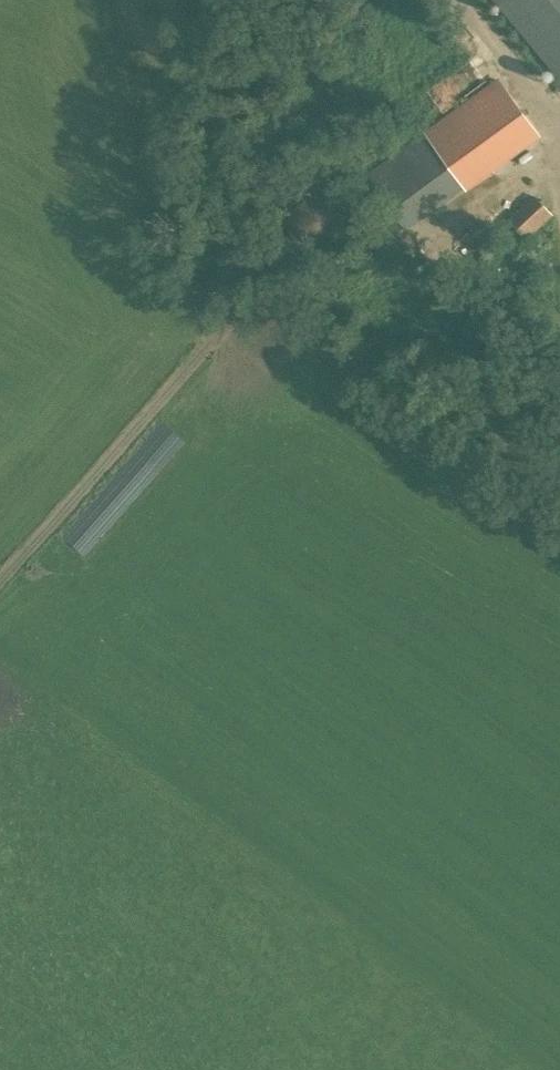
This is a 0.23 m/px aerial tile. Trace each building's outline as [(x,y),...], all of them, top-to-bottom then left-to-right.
[(559,78),(559,0),(494,0),(559,78)] [(407,230),(538,137),(498,80),(366,174),(407,230)] [(527,239),(553,215),(534,195),(509,219),(527,239)]
